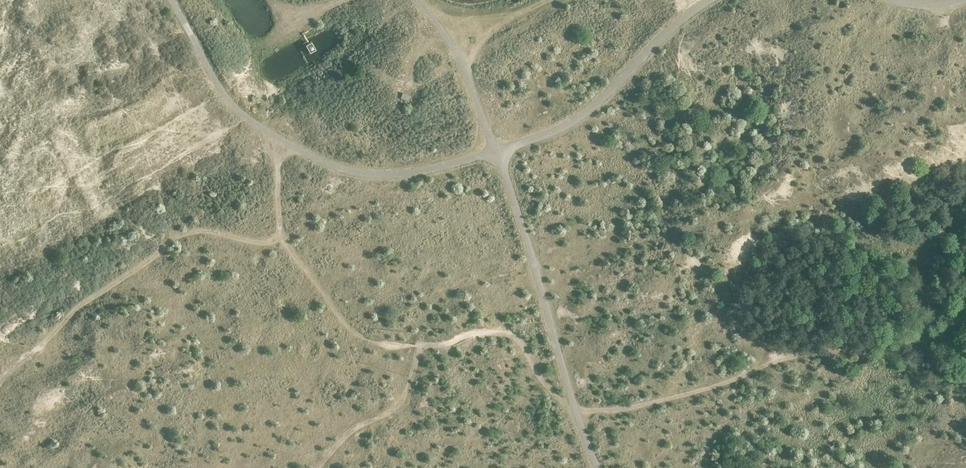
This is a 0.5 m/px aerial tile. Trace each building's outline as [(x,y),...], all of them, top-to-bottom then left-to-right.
[(311,43),(307,45),(305,46),(310,54),(316,50),(311,43)] [(400,97),(408,101),(411,96),(403,92),(400,97)]
